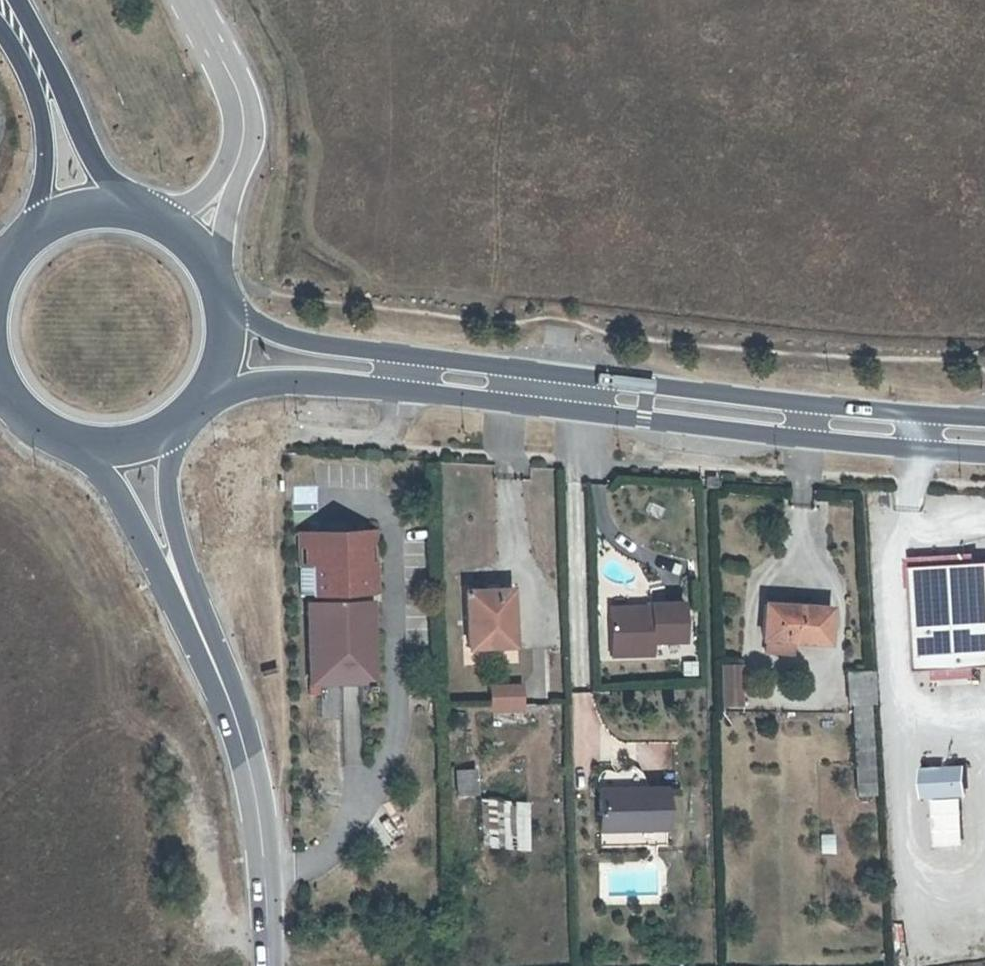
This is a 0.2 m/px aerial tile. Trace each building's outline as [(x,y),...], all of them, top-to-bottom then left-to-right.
[(717,479),(712,479),(705,479),(705,487),(711,487),(717,487),(717,479)] [(369,537),(370,589),(381,589),(379,529),(298,529),(298,562),(306,562),(306,537),(369,537)] [(309,681),(372,680),(370,589),(369,537),(306,537),(306,562),(298,562),(299,591),(307,590),(309,681)] [(908,590),(913,590),(912,570),(978,566),(978,556),(907,559),(908,590)] [(912,570),(913,590),(917,673),(930,672),(980,670),(984,669),(984,566),(978,566),(912,570)] [(463,652),(514,651),(512,589),(461,591),(463,652)] [(689,644),(689,606),(655,607),(654,619),(611,619),(612,659),(653,658),(653,645),(689,644)] [(654,619),(655,607),(611,607),(611,619),(654,619)] [(829,649),(832,612),(770,607),(767,644),(829,649)] [(717,662),(717,706),(738,706),(737,662),(717,662)] [(980,670),(930,672),(931,686),(981,683),(980,670)] [(846,707),(874,706),(874,674),(845,675),(846,707)] [(324,686),(323,717),(340,717),(341,686),(324,686)] [(523,713),(522,686),(488,686),(489,712),(523,713)] [(857,797),(876,796),(872,713),(853,714),(857,797)] [(968,767),(924,770),(926,801),(970,798),(968,767)] [(452,769),(453,795),(475,794),(473,768),(452,769)] [(668,848),(668,831),(668,813),(675,813),(675,798),(668,798),(668,792),(602,793),(603,832),(604,850),(668,848)] [(481,851),(526,851),(525,799),(480,800),(481,851)]
